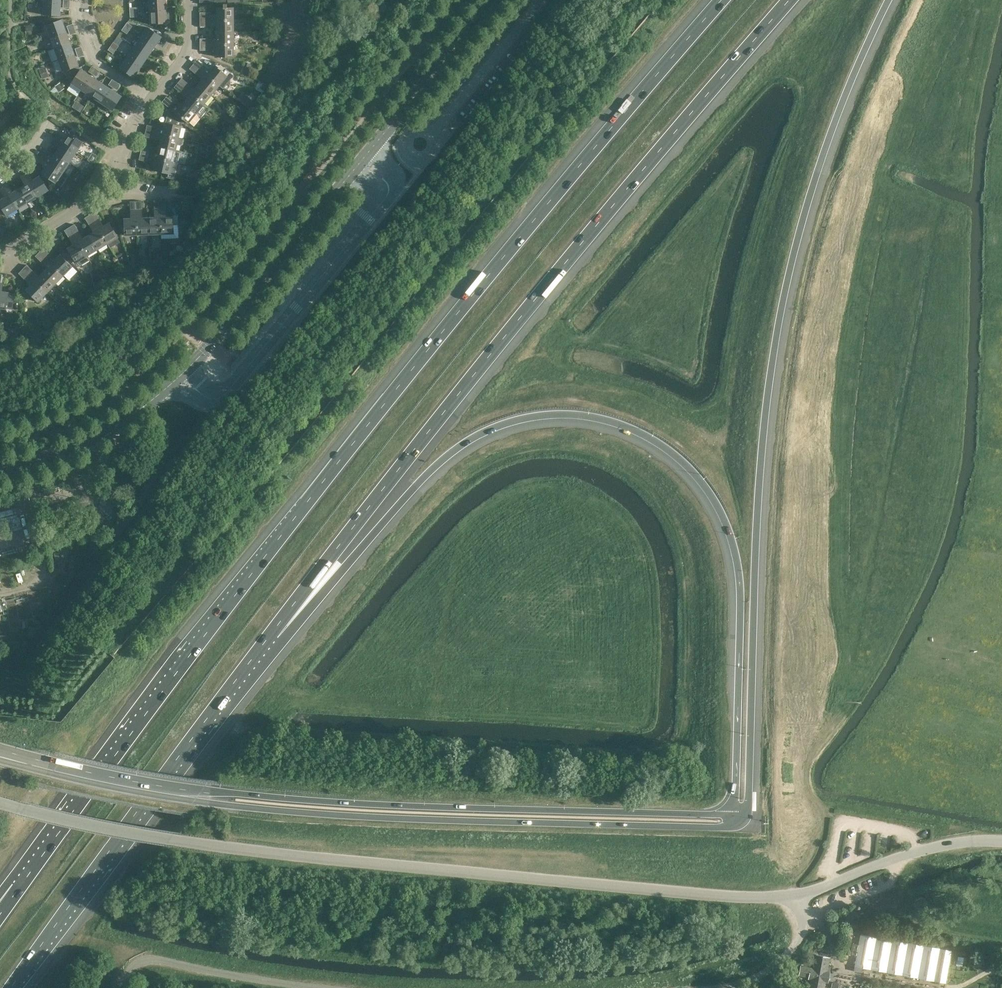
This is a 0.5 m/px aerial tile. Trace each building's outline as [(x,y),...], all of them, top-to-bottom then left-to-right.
[(149,12),(166,11),(165,0),(150,0),(149,0),(149,12)] [(60,3),(43,3),(43,15),(59,16),(60,3)] [(200,12),(200,20),(233,20),(233,8),(227,8),(227,5),(223,5),(223,8),(217,8),(217,16),(214,16),(210,12),(200,12)] [(150,24),(166,23),(166,11),(149,12),(150,24)] [(45,26),(50,38),(65,32),(61,20),(45,26)] [(217,32),(233,32),(233,20),(200,20),(200,26),(217,26),(217,32)] [(144,26),(138,35),(141,37),(140,38),(154,47),(161,37),(147,28),(147,29),(144,26)] [(50,38),(54,49),(69,43),(65,32),(50,38)] [(233,45),(233,32),(217,32),(217,39),(200,39),(200,45),(233,45)] [(140,38),(133,48),(147,57),(154,47),(140,38)] [(69,43),(54,49),(58,60),(73,54),(69,43)] [(233,45),(200,45),(200,50),(202,50),(217,50),(217,57),(233,57),(233,45)] [(147,57),(133,48),(127,58),(140,67),(147,57)] [(78,66),(73,54),(58,60),(62,72),(63,71),(67,77),(80,68),(78,65),(78,66)] [(133,77),(140,67),(127,58),(121,66),(120,67),(120,68),(133,77)] [(197,60),(193,65),(219,86),(227,76),(214,66),(210,71),(199,61),(197,60)] [(219,86),(193,65),(190,69),(203,80),(199,85),(212,95),(219,86)] [(49,76),(45,66),(38,69),(42,79),(49,76)] [(247,75),(247,74),(250,69),(246,67),(243,66),(240,72),(247,75)] [(80,68),(67,77),(71,83),(71,84),(82,90),(90,77),(80,70),(81,70),(80,68)] [(101,83),(90,77),(82,90),(92,97),(101,83)] [(204,104),(212,95),(199,85),(195,90),(182,79),(178,83),(204,104)] [(59,92),(64,88),(60,82),(54,86),(59,92)] [(111,90),(101,83),(92,97),(102,104),(111,90)] [(204,104),(178,83),(174,88),(187,99),(184,103),(201,118),(208,108),(204,105),(204,104)] [(121,97),(111,90),(102,104),(111,110),(113,110),(121,97)] [(255,102),(242,92),(237,99),(250,109),(255,102)] [(180,108),(166,97),(162,102),(170,108),(165,114),(167,115),(182,123),(184,120),(188,124),(189,122),(194,126),(201,118),(184,103),(180,108)] [(94,113),(89,109),(85,115),(90,119),(94,113)] [(147,125),(146,131),(178,139),(178,138),(181,127),(182,123),(167,115),(165,123),(163,129),(147,125)] [(178,139),(146,131),(144,137),(161,141),(159,147),(175,150),(176,150),(177,145),(181,145),(183,144),(184,139),(178,138),(178,139)] [(57,135),(54,139),(76,152),(83,142),(69,133),(64,139),(57,135)] [(76,152),(54,139),(52,143),(59,148),(55,153),(69,162),(76,152)] [(141,149),(140,155),(178,164),(181,152),(176,150),(175,150),(159,147),(158,153),(141,149)] [(63,172),(69,162),(55,153),(52,159),(44,154),(42,158),(63,172)] [(175,180),(178,164),(140,155),(139,161),(141,161),(155,164),(154,171),(167,174),(166,178),(175,180)] [(63,172),(42,158),(39,162),(46,167),(42,174),(56,183),(63,172)] [(28,173),(24,175),(37,197),(48,190),(39,176),(33,180),(28,173)] [(20,177),(25,185),(19,189),(27,203),(37,197),(24,175),(20,177)] [(17,209),(27,203),(19,189),(12,193),(8,185),(4,188),(17,209)] [(4,198),(0,200),(0,206),(6,216),(17,209),(4,188),(0,190),(0,191),(4,198)] [(166,217),(165,200),(159,201),(161,234),(161,239),(178,239),(178,225),(173,225),(173,217),(166,217)] [(143,218),(142,201),(136,202),(137,235),(149,235),(148,218),(143,218)] [(154,218),(148,218),(149,235),(161,234),(161,239),(161,234),(159,201),(154,201),(154,218)] [(125,236),(137,235),(136,202),(130,202),(131,219),(124,219),(124,220),(119,220),(119,225),(121,231),(125,231),(125,236)] [(89,214),(107,243),(110,248),(120,242),(117,237),(118,237),(109,223),(103,226),(94,211),(89,214)] [(89,214),(84,217),(94,232),(88,235),(97,249),(107,243),(89,214)] [(74,224),(69,227),(87,256),(97,249),(88,235),(83,239),(74,224)] [(87,256),(69,227),(64,230),(73,245),(64,250),(68,256),(71,254),(76,262),(77,262),(78,264),(79,265),(81,265),(82,265),(89,260),(87,256)] [(55,259),(45,249),(43,247),(39,252),(63,275),(72,266),(60,255),(55,259)] [(55,284),(63,275),(39,252),(35,256),(47,268),(43,272),(55,284)] [(39,276),(26,265),(22,269),(46,292),(55,284),(43,272),(39,276)] [(46,292),(22,269),(18,273),(30,285),(26,290),(30,294),(38,301),(45,294),(46,292)] [(4,275),(0,274),(0,308),(6,309),(6,307),(12,308),(14,294),(8,293),(8,292),(1,291),(4,275)] [(8,329),(10,337),(18,336),(17,328),(8,329)] [(924,945),(861,934),(855,966),(918,978),(924,945)] [(815,954),(812,967),(800,965),(798,975),(800,976),(808,977),(808,979),(810,979),(810,981),(809,987),(825,987),(826,982),(828,983),(830,971),(828,970),(830,957),(815,954)]
